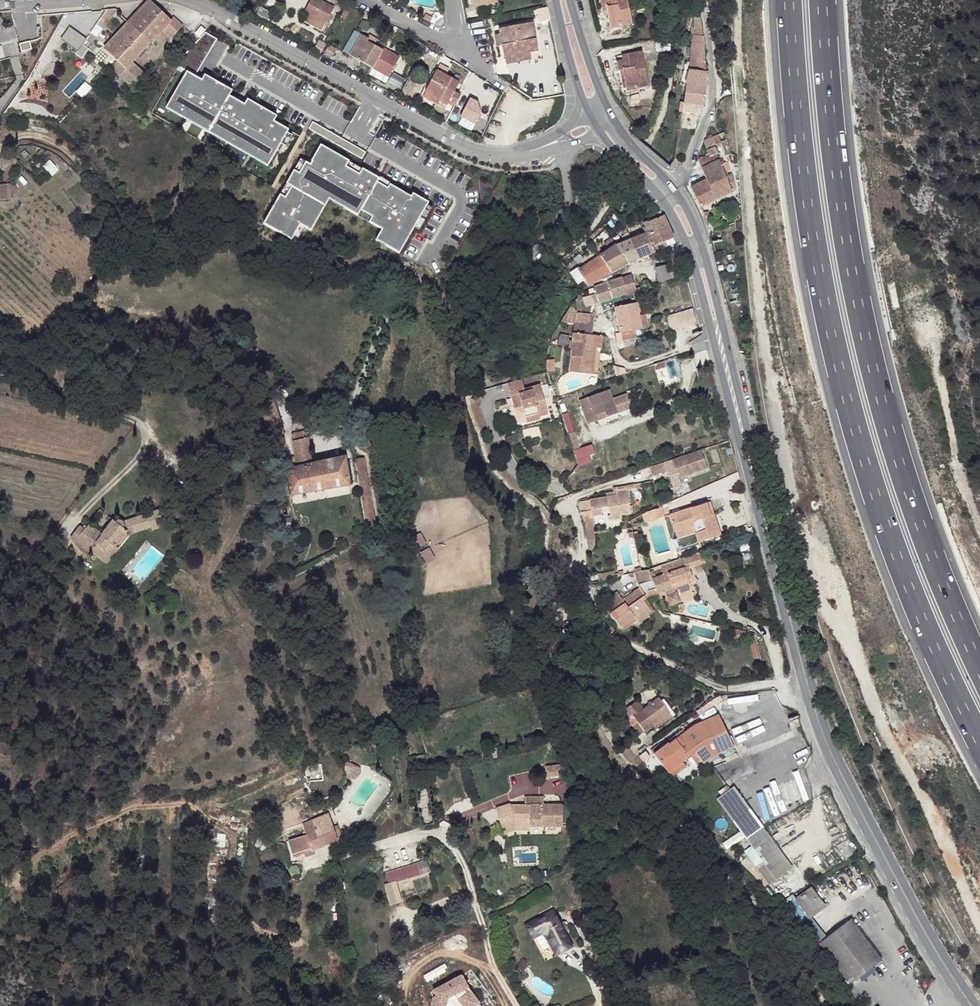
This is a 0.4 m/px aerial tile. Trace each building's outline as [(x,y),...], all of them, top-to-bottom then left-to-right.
[(104,48),(117,60),(110,68),(133,89),(146,74),(133,62),(161,30),(171,39),(183,25),(174,17),(171,19),(150,0),(148,0),(104,48)] [(317,0),(313,0),(306,12),(326,23),(334,9),(317,0)] [(497,3),(497,0),(472,0),(473,8),(497,3)] [(621,27),(632,25),(628,0),(601,0),(602,8),(607,8),(608,12),(611,27),(621,25),(621,27)] [(274,13),(260,6),(256,14),(270,21),(274,13)] [(445,25),(443,14),(431,23),(441,28),(445,25)] [(706,73),(704,36),(701,16),(694,16),(694,25),(693,35),(691,48),(690,62),(685,61),(684,70),(680,84),(686,85),(686,84),(689,71),(706,73)] [(499,30),(500,36),(502,46),(504,58),(505,58),(531,53),(538,52),(532,24),(499,30)] [(86,38),(70,27),(61,38),(78,50),(86,38)] [(206,33),(185,54),(179,66),(196,75),(216,39),(206,33)] [(368,40),(360,35),(349,56),(361,63),(389,77),(399,57),(388,51),(387,54),(382,51),(373,46),(367,43),(368,40)] [(22,51),(32,49),(30,41),(20,44),(22,51)] [(628,59),(623,60),(617,61),(619,71),(623,70),(626,89),(637,87),(638,89),(649,87),(642,52),(627,55),(628,59)] [(532,61),(531,53),(505,58),(507,65),(532,61)] [(232,89),(204,73),(201,78),(186,70),(165,108),(267,164),(287,129),(273,121),(276,115),(248,99),(245,105),(229,96),(232,89)] [(437,70),(425,92),(447,104),(454,107),(458,100),(452,97),(455,92),(460,83),(437,70)] [(401,88),(406,80),(394,74),(389,82),(401,88)] [(83,98),(92,88),(85,82),(76,92),(83,98)] [(706,86),(686,84),(686,85),(683,102),(680,102),(679,111),(682,112),(692,113),(693,104),(704,105),(706,86)] [(447,104),(425,92),(422,97),(445,109),(447,104)] [(461,95),(455,92),(452,97),(458,100),(461,95)] [(462,117),(477,124),(486,105),(471,98),(462,117)] [(731,153),(724,132),(718,135),(720,143),(724,156),(731,153)] [(704,142),(706,148),(720,143),(718,135),(704,140),(704,142)] [(278,192),(262,221),(291,237),(293,234),(303,239),(328,196),(381,226),(375,236),(398,249),(413,223),(418,226),(431,203),(426,201),(427,198),(410,188),(408,192),(319,142),(308,161),(299,156),(278,192)] [(726,176),(714,147),(707,150),(709,156),(698,161),(701,169),(706,180),(691,188),(700,207),(732,192),(732,190),(736,189),(735,182),(731,173),(726,176)] [(28,151),(24,154),(30,161),(34,157),(28,151)] [(52,175),(59,169),(49,160),(43,166),(52,175)] [(11,202),(11,185),(0,186),(0,202),(11,202)] [(712,219),(708,211),(704,214),(707,221),(712,219)] [(660,250),(670,247),(672,251),(678,249),(673,238),(668,225),(663,216),(648,222),(647,221),(643,224),(645,228),(643,229),(645,234),(655,252),(660,250)] [(648,255),(655,252),(645,234),(635,238),(617,246),(627,264),(648,255)] [(604,243),(609,250),(616,245),(612,238),(604,243)] [(600,256),(611,272),(627,264),(617,246),(616,245),(609,250),(600,256)] [(584,279),(588,285),(611,272),(600,256),(578,271),(584,279)] [(655,267),(658,282),(673,278),(669,264),(655,267)] [(580,282),(584,279),(578,271),(577,269),(572,271),(580,282)] [(631,275),(620,278),(623,287),(626,294),(633,292),(633,294),(641,291),(640,289),(640,288),(636,289),(631,275)] [(454,301),(468,312),(474,303),(460,293),(454,301)] [(620,332),(622,341),(642,337),(641,330),(638,316),(636,303),(615,308),(620,332)] [(693,309),(668,316),(671,328),(697,321),(693,309)] [(647,328),(645,315),(638,316),(641,330),(647,328)] [(590,374),(593,348),(595,335),(592,335),(593,324),(574,323),(569,372),(590,374)] [(601,348),(602,336),(595,335),(593,348),(601,348)] [(548,371),(554,371),(553,359),(546,360),(547,371),(548,371)] [(664,367),(663,361),(653,364),(655,370),(664,367)] [(341,383),(332,379),(329,386),(338,390),(341,383)] [(522,380),(507,384),(514,408),(522,406),(526,422),(540,419),(539,416),(548,414),(540,385),(531,388),(532,390),(525,392),(524,390),(522,380)] [(606,417),(631,408),(626,394),(612,399),(609,390),(579,400),(587,424),(596,421),(595,416),(604,413),(606,417)] [(595,416),(596,421),(606,417),(604,413),(595,416)] [(287,470),(291,495),(349,484),(345,459),(313,465),(307,430),(292,433),(296,457),(291,458),(292,469),(287,470)] [(574,432),(568,433),(573,450),(580,448),(574,432)] [(370,439),(357,441),(359,448),(372,446),(370,439)] [(594,445),(575,450),(579,467),(593,463),(591,455),(597,454),(594,445)] [(707,469),(701,451),(649,467),(652,475),(667,471),(673,488),(681,485),(679,478),(707,469)] [(365,459),(356,460),(369,534),(377,532),(365,459)] [(606,496),(589,500),(579,502),(581,512),(580,512),(585,523),(594,522),(593,517),(602,515),(601,508),(608,506),(611,520),(622,518),(621,515),(631,513),(626,490),(634,489),(633,484),(613,488),(613,492),(612,492),(613,496),(606,496)] [(706,503),(669,515),(676,539),(694,534),(696,543),(720,535),(713,514),(710,515),(706,503)] [(664,517),(661,507),(656,509),(658,518),(664,517)] [(644,523),(658,518),(656,509),(642,515),(644,523)] [(159,511),(136,518),(156,529),(164,527),(159,511)] [(111,543),(118,548),(129,536),(150,528),(151,531),(156,529),(136,518),(121,522),(119,521),(117,521),(115,521),(114,522),(113,521),(101,535),(99,533),(87,523),(83,529),(78,525),(69,536),(95,558),(103,548),(105,550),(111,543)] [(110,518),(99,533),(101,535),(113,521),(110,518)] [(595,527),(594,522),(585,523),(587,539),(595,539),(593,527),(595,527)] [(104,566),(118,548),(111,543),(105,550),(103,548),(95,558),(104,566)] [(337,551),(320,560),(322,565),(339,556),(337,551)] [(689,568),(702,564),(698,552),(683,558),(686,567),(688,567),(689,568)] [(663,575),(652,579),(655,588),(656,590),(663,587),(665,591),(670,605),(680,602),(676,592),(674,588),(688,583),(688,582),(693,580),(689,568),(688,567),(686,567),(683,558),(660,566),(663,575)] [(655,588),(652,579),(648,570),(641,571),(635,573),(639,588),(622,600),(617,592),(605,600),(613,612),(610,614),(619,628),(634,618),(636,621),(650,611),(642,599),(641,598),(647,595),(648,591),(655,588)] [(615,574),(614,571),(602,573),(604,580),(616,577),(615,574)] [(644,598),(657,593),(656,590),(655,588),(648,591),(647,595),(641,598),(642,599),(650,611),(636,621),(638,624),(643,621),(649,617),(648,616),(654,612),(644,598)] [(573,617),(585,609),(576,595),(564,603),(573,617)] [(621,627),(623,630),(636,621),(634,618),(621,627)] [(739,630),(724,627),(724,630),(730,632),(730,633),(732,633),(731,640),(737,641),(739,630)] [(310,654),(304,656),(307,666),(313,664),(310,654)] [(672,716),(661,701),(659,698),(643,709),(637,700),(624,711),(630,719),(629,721),(639,735),(645,731),(658,722),(660,725),(672,716)] [(661,701),(672,716),(675,714),(664,699),(661,701)] [(734,747),(718,714),(694,725),(685,732),(663,749),(662,747),(660,749),(657,745),(651,750),(668,772),(682,761),(694,752),(704,763),(712,757),(734,747)] [(685,732),(683,730),(661,746),(662,747),(663,749),(685,732)] [(694,752),(691,755),(697,763),(701,760),(694,752)] [(686,766),(682,761),(668,772),(672,778),(686,766)] [(358,769),(345,763),(343,765),(344,778),(351,780),(355,778),(359,773),(358,769)] [(551,776),(567,774),(566,764),(550,765),(551,776)] [(375,770),(370,777),(375,780),(380,774),(375,770)] [(688,781),(695,791),(709,780),(702,771),(688,781)] [(717,798),(747,839),(763,827),(734,786),(717,798)] [(509,804),(495,809),(500,824),(514,820),(529,819),(529,827),(562,826),(562,804),(543,804),(543,797),(524,797),(524,805),(509,805),(509,804)] [(338,841),(328,814),(303,824),(307,835),(289,841),(294,858),(305,854),(313,851),(338,841)] [(514,820),(500,824),(503,834),(514,830),(529,830),(529,827),(529,819),(514,820)] [(763,827),(747,839),(763,861),(776,880),(793,868),(763,827)] [(381,859),(386,875),(402,869),(397,854),(381,859)] [(769,885),(776,880),(763,861),(756,867),(769,885)] [(426,862),(402,869),(386,875),(389,885),(385,886),(392,907),(402,904),(396,883),(430,873),(426,862)] [(810,887),(795,898),(808,915),(823,906),(810,887)] [(793,895),(780,904),(811,943),(823,934),(808,915),(793,895)] [(572,947),(553,912),(527,926),(533,939),(543,934),(546,934),(556,955),(572,947)] [(849,984),(881,960),(850,919),(818,943),(819,944),(827,954),(849,984)] [(824,956),(827,954),(819,944),(816,947),(824,956)] [(845,985),(848,983),(836,967),(833,969),(845,985)] [(433,986),(429,1005),(447,1005),(449,996),(453,994),(462,1005),(474,1005),(482,1000),(469,983),(462,970),(433,986)]
